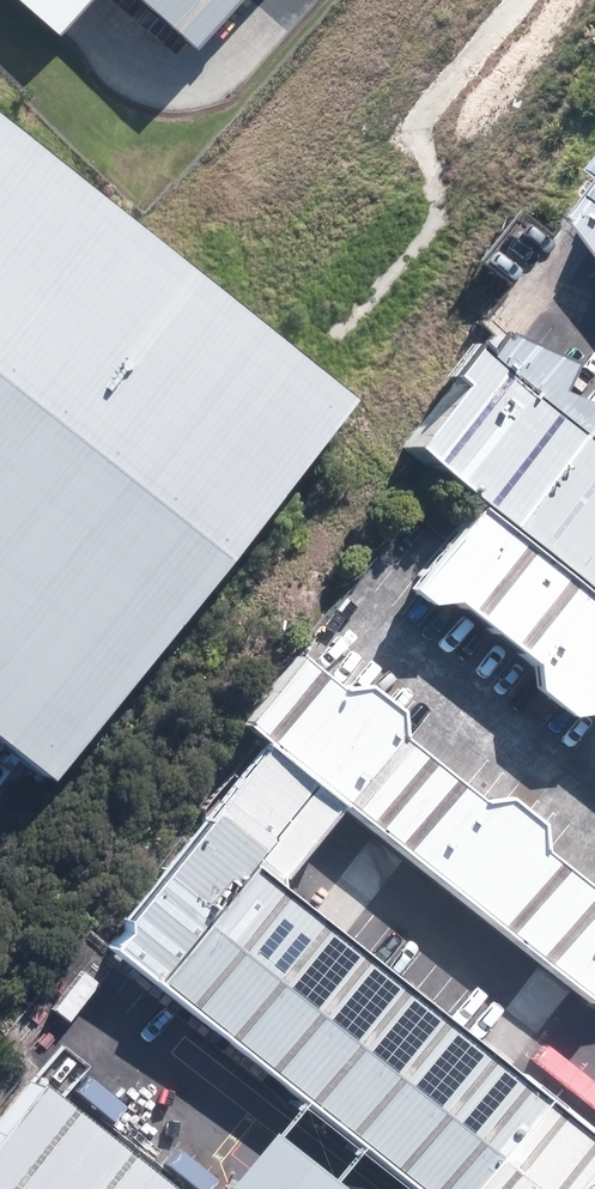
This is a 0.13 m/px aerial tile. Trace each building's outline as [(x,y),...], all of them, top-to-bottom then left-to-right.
[(29,33),(60,0),(0,0),(0,5),(29,33)] [(161,41),(200,0),(116,0),(161,41)] [(0,139),(0,754),(33,780),(337,405),(0,139)] [(569,178),(594,190),(594,157),(569,178)] [(460,355),(388,443),(594,619),(594,464),(460,355)] [(458,513),(385,602),(594,772),(594,624),(458,513)] [(268,748),(594,1013),(594,1012),(594,897),(325,678),(268,748)] [(268,748),(102,961),(384,1188),(573,1188),(594,1162),(594,1158),(280,903),(346,822),(268,748)] [(47,1098),(0,1155),(0,1188),(159,1188),(47,1098)] [(274,1139),(234,1188),(335,1188),(274,1139)]
